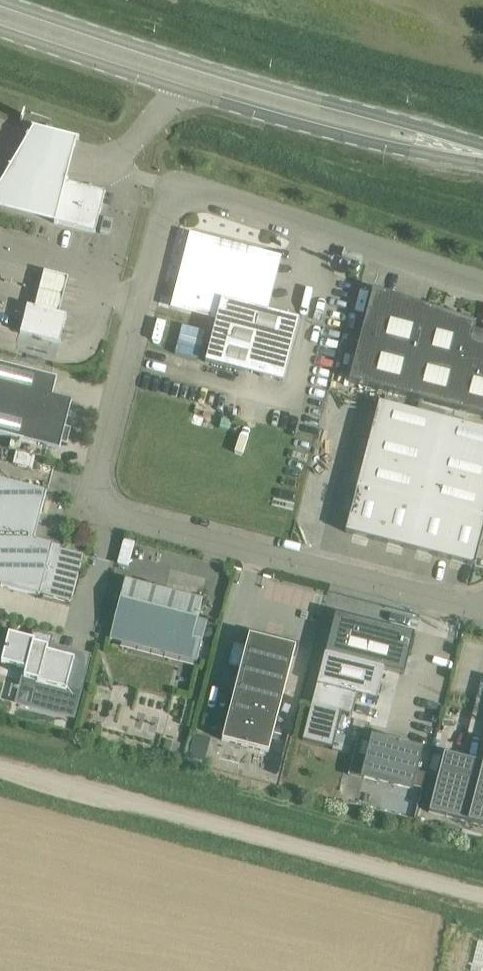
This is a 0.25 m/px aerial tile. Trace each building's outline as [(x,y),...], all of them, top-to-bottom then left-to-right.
[(53,227),(75,144),(26,132),(0,177),(0,213),(53,227)] [(95,232),(105,192),(66,182),(55,222),(95,232)] [(205,362),(225,367),(284,382),(300,320),(261,310),(273,263),(196,243),(180,303),(218,313),(205,362)] [(35,307),(62,314),(71,277),(44,270),(35,307)] [(474,331),(477,324),(373,289),(350,382),(482,416),(482,334),(474,331)] [(22,327),(20,333),(60,343),(61,337),(67,316),(28,306),(22,327)] [(60,450),(72,402),(52,397),(57,379),(0,365),(0,435),(60,450)] [(437,446),(444,419),(379,403),(372,430),(437,446)] [(482,458),(482,430),(444,419),(437,446),(482,458)] [(209,495),(234,501),(253,428),(227,421),(209,495)] [(437,446),(372,430),(365,459),(430,475),(437,446)] [(482,489),(482,458),(437,446),(430,475),(482,489)] [(430,475),(365,459),(357,487),(358,487),(391,496),(422,504),(430,475)] [(482,520),(482,489),(430,475),(422,504),(454,512),(482,520)] [(27,487),(0,481),(0,586),(40,596),(40,595),(71,603),(83,556),(61,550),(60,553),(52,551),(53,546),(34,541),(47,493),(27,487)] [(391,496),(358,487),(346,533),(379,541),(391,496)] [(391,496),(379,541),(410,549),(422,504),(391,496)] [(422,504),(410,549),(442,557),(454,512),(422,504)] [(442,557),(475,566),(482,535),(482,520),(454,512),(442,557)] [(124,540),(117,564),(117,565),(128,568),(135,543),(124,540)] [(115,619),(110,638),(120,641),(198,661),(203,641),(193,639),(198,619),(198,618),(203,600),(125,581),(120,600),(115,619)] [(409,654),(414,634),(335,614),(330,633),(325,655),(312,705),(352,715),(357,696),(376,701),(384,670),(404,675),(409,654)] [(66,690),(75,659),(49,653),(53,637),(33,632),(31,639),(9,634),(1,663),(26,669),(24,677),(38,681),(38,683),(66,690)] [(296,647),(249,635),(222,740),(269,752),(296,647)] [(234,643),(228,666),(240,669),(246,646),(234,643)] [(343,732),(338,749),(354,754),(353,758),(368,762),(364,777),(410,788),(420,751),(407,747),(408,744),(388,738),(387,742),(374,739),(374,740),(343,732)] [(195,734),(189,756),(205,760),(211,738),(195,734)] [(166,739),(162,751),(178,755),(181,743),(166,739)] [(429,811),(482,826),(482,763),(444,753),(429,811)] [(271,771),(269,778),(278,781),(280,773),(271,771)]
